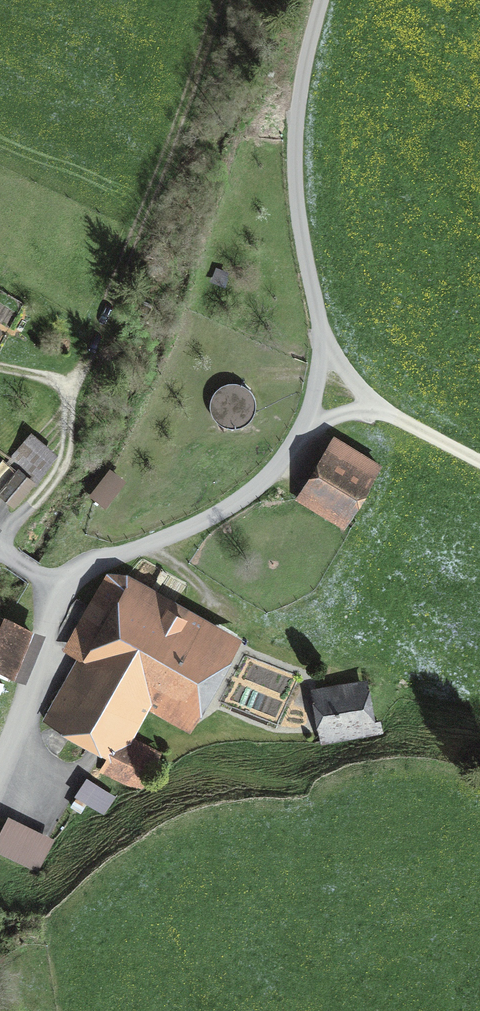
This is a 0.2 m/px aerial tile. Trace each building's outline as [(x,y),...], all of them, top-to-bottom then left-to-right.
[(337,440),(301,500),(342,525),(378,465),(337,440)] [(36,486),(51,462),(26,442),(9,463),(19,472),(32,482),(36,486)] [(112,492),(129,471),(116,461),(100,482),(112,492)] [(12,505),(32,482),(19,472),(0,495),(12,505)] [(114,569),(69,648),(80,654),(46,714),(113,752),(120,739),(147,692),(183,712),(221,645),(184,624),(191,613),(114,569)] [(0,640),(0,663),(17,670),(32,631),(7,621),(0,640)] [(318,697),(326,742),(365,735),(358,690),(318,697)] [(113,752),(106,766),(134,781),(148,754),(120,739),(113,752)] [(77,797),(101,813),(111,798),(88,782),(77,797)] [(5,822),(0,832),(0,853),(33,869),(47,843),(5,822)]
